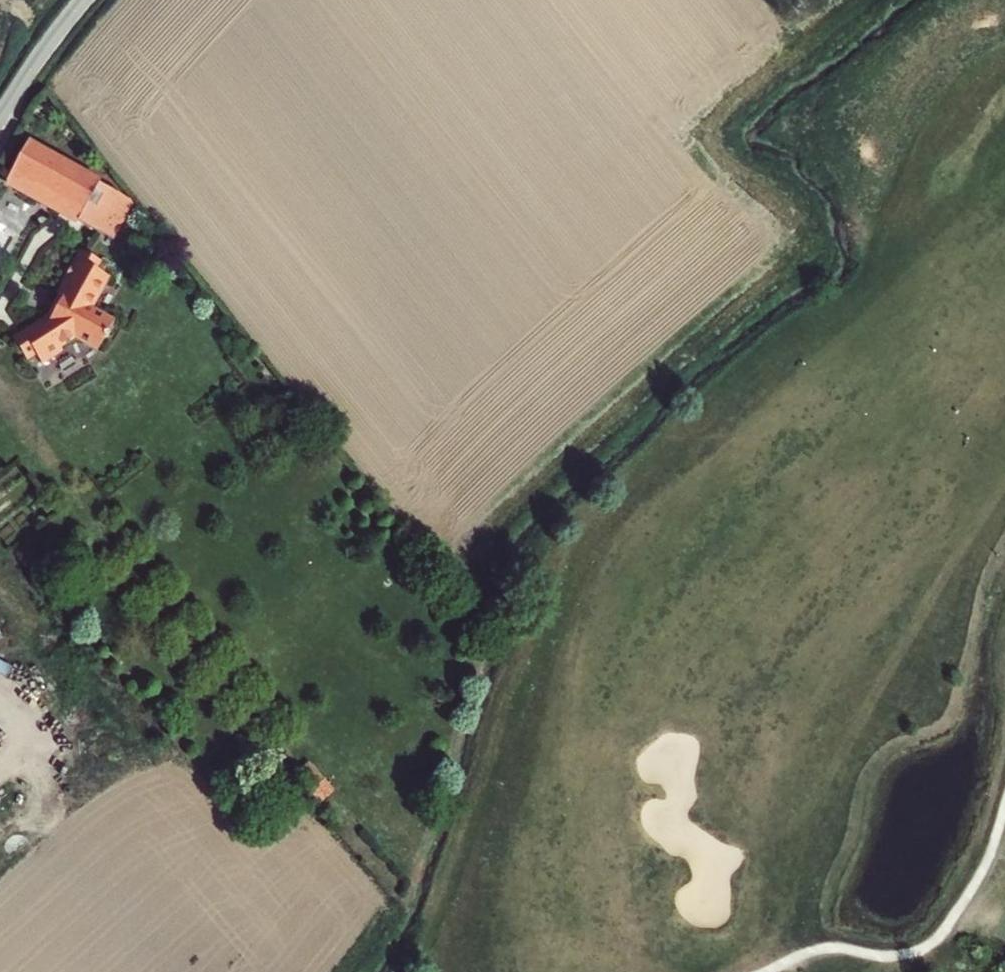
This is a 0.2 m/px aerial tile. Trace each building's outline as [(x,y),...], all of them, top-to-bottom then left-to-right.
[(25,146),(7,183),(100,227),(118,190),(25,146)] [(26,334),(16,341),(29,360),(38,355),(43,351),(49,360),(63,350),(61,346),(76,337),(99,350),(106,337),(111,336),(110,331),(116,319),(94,307),(111,276),(96,268),(101,259),(95,256),(82,249),(58,293),(62,295),(64,296),(56,310),(52,307),(45,316),(23,330),(26,334)] [(23,330),(13,337),(16,341),(26,334),(23,330)] [(44,364),(49,360),(43,351),(38,355),(44,364)]
